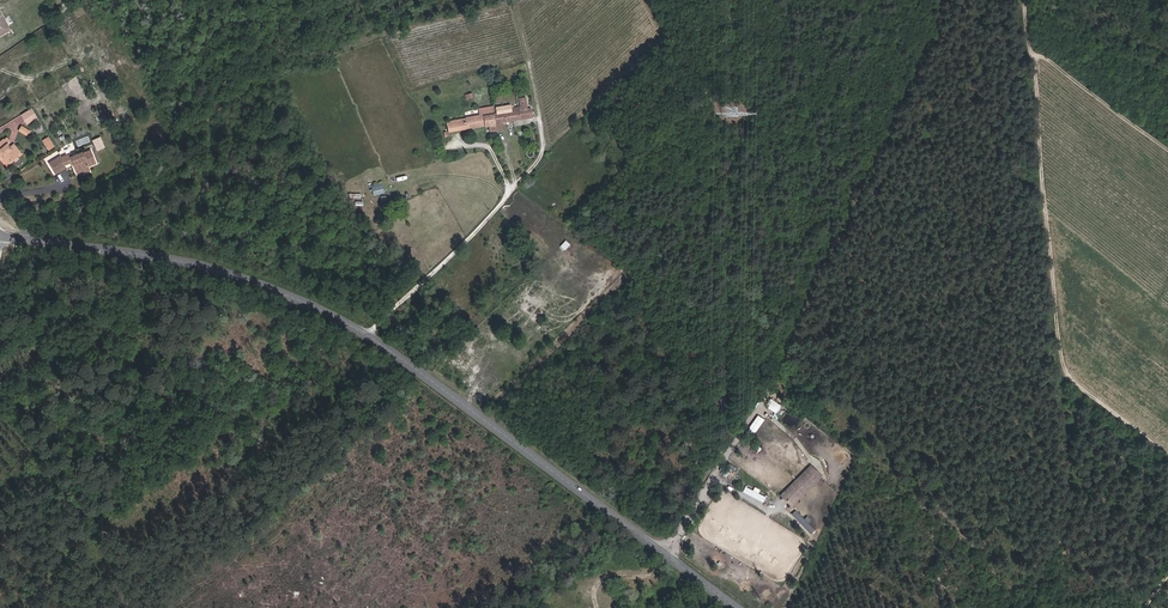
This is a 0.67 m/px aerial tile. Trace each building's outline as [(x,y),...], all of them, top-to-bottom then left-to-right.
[(9,31),(0,15),(0,36),(9,31)] [(520,107),(521,110),(527,109),(525,97),(519,98),(520,107)] [(510,105),(496,108),(498,114),(495,114),(494,115),(495,125),(489,125),(489,131),(502,130),(501,122),(512,121),(510,112),(512,112),(511,109),(510,105)] [(448,132),(449,132),(489,125),(495,125),(494,115),(495,114),(494,107),(479,110),(480,116),(447,122),(448,132)] [(738,117),(738,107),(722,107),(722,116),(738,117)] [(527,109),(521,110),(519,111),(512,112),(510,112),(512,121),(517,120),(523,119),(532,117),(531,108),(527,109)] [(36,117),(31,109),(22,115),(27,123),(36,117)] [(28,135),(30,130),(22,126),(19,130),(28,135)] [(79,146),(91,141),(89,135),(77,140),(79,146)] [(92,140),(97,150),(106,146),(101,135),(92,140)] [(53,146),(48,137),(43,140),(48,149),(53,146)] [(13,144),(9,147),(7,144),(10,141),(7,138),(4,140),(3,140),(0,142),(0,154),(2,156),(8,163),(13,159),(11,158),(15,155),(16,155),(19,152),(13,144)] [(96,163),(91,150),(83,153),(82,152),(71,156),(67,158),(66,154),(61,157),(60,155),(48,163),(54,172),(64,165),(70,163),(72,162),(73,165),(76,171),(81,169),(82,171),(83,173),(90,170),(88,166),(96,163)] [(66,167),(64,165),(54,172),(55,174),(66,167)] [(382,184),(372,186),(373,195),(384,193),(382,184)] [(564,250),(570,243),(565,239),(560,246),(564,250)] [(769,398),(764,406),(779,414),(784,406),(769,398)] [(757,414),(748,432),(755,436),(764,418),(757,414)] [(726,476),(731,469),(736,472),(739,468),(729,462),(722,473),(726,476)] [(811,467),(781,497),(791,506),(821,477),(811,467)] [(744,492),(764,502),(766,498),(746,488),(744,492)] [(809,534),(814,530),(797,509),(792,513),(809,534)]
